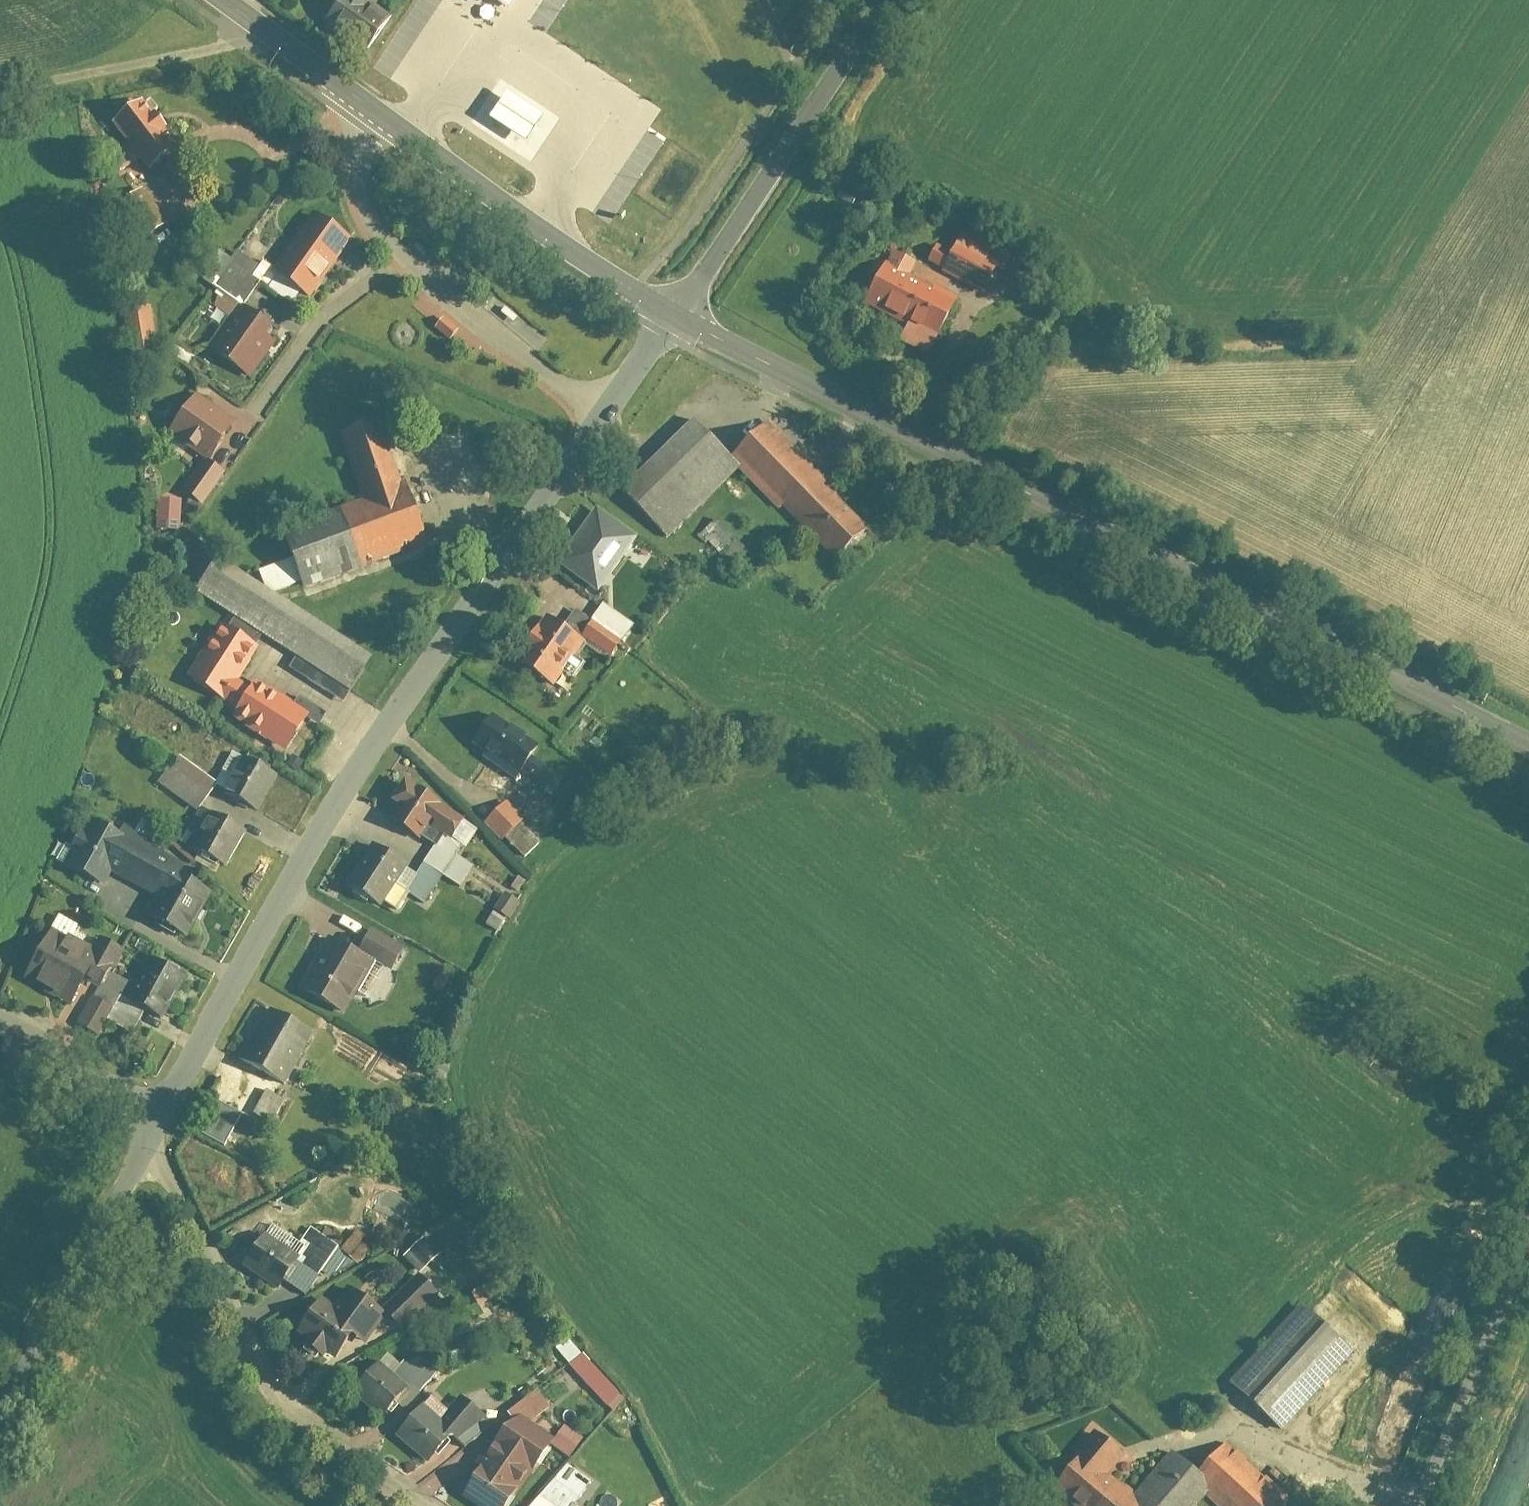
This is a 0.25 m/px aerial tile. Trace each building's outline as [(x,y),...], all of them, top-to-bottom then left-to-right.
[(404,0),(338,0),(320,28),(369,61),(408,2),(404,0)] [(508,13),(516,0),(489,0),(508,13)] [(564,116),(500,76),(467,122),(536,165),(564,116)] [(148,103),(115,130),(155,178),(187,151),(148,103)] [(145,197),(108,222),(133,257),(169,231),(145,197)] [(315,216),(267,289),(307,315),(355,242),(315,216)] [(948,241),(933,269),(986,296),(1000,269),(948,241)] [(215,255),(198,281),(245,312),(262,285),(215,255)] [(961,303),(917,281),(922,269),(899,258),(893,269),(890,267),(868,311),(939,347),(961,303)] [(126,319),(131,364),(158,361),(154,316),(126,319)] [(240,316),(212,354),(252,382),(279,344),(240,316)] [(197,399),(172,439),(214,464),(239,424),(197,399)] [(308,593),(430,547),(384,425),(342,441),(367,507),(287,537),(308,593)] [(617,495),(664,540),(732,471),(686,425),(617,495)] [(869,527),(766,426),(729,464),(832,565),(869,527)] [(205,467),(186,494),(205,507),(224,481),(205,467)] [(597,591),(632,540),(594,514),(559,564),(597,591)] [(718,521),(698,541),(731,573),(751,553),(718,521)] [(293,560),(249,577),(278,597),(305,589),(293,560)] [(221,565),(199,599),(354,695),(375,660),(221,565)] [(549,620),(520,663),(554,686),(583,643),(549,620)] [(625,643),(597,625),(587,642),(614,659),(625,643)] [(225,706),(240,714),(235,722),(290,755),(314,715),(258,683),(255,689),(240,681),(257,652),(221,631),(189,685),(225,707),(225,706)] [(516,784),(522,775),(545,790),(557,772),(533,756),(539,748),(495,719),(471,754),(516,784)] [(176,762),(161,789),(200,811),(215,784),(176,762)] [(224,796),(258,817),(280,783),(246,762),(224,796)] [(402,812),(392,829),(420,847),(422,842),(438,852),(410,898),(427,908),(443,882),(461,894),(475,872),(456,861),(461,853),(448,845),(450,842),(453,844),(466,825),(444,811),(446,808),(418,790),(416,793),(407,788),(395,808),(402,812)] [(505,808),(486,828),(508,848),(527,828),(505,808)] [(215,819),(195,856),(228,874),(248,837),(215,819)] [(107,893),(114,880),(159,906),(150,922),(191,946),(217,899),(182,879),(183,879),(131,850),(90,826),(65,869),(107,893)] [(375,851),(348,893),(393,921),(420,879),(375,851)] [(88,970),(102,978),(117,951),(96,940),(87,956),(48,934),(24,979),(70,1004),(88,970)] [(375,934),(362,955),(395,976),(408,955),(375,934)] [(330,944),(301,992),(344,1017),(372,969),(330,944)] [(154,963),(129,1004),(163,1024),(188,983),(154,963)] [(96,1002),(80,1031),(97,1040),(113,1011),(96,1002)] [(271,1016),(245,1066),(288,1088),(314,1039),(271,1016)] [(267,1096),(255,1118),(272,1127),(284,1105),(267,1096)] [(219,1106),(201,1137),(226,1152),(244,1121),(219,1106)] [(319,1235),(308,1250),(273,1226),(242,1271),(278,1295),(298,1266),(320,1281),(341,1250),(319,1235)] [(358,1238),(343,1258),(359,1270),(374,1251),(358,1238)] [(419,1275),(385,1313),(410,1335),(444,1296),(419,1275)] [(473,1301),(480,1312),(497,1301),(491,1291),(473,1301)] [(323,1304),(300,1337),(343,1365),(357,1344),(367,1350),(386,1321),(347,1295),(335,1312),(323,1304)] [(1303,1309),(1235,1384),(1290,1433),(1357,1358),(1303,1309)] [(584,1357),(564,1375),(623,1440),(643,1422),(584,1357)] [(443,1374),(423,1359),(405,1383),(425,1398),(443,1374)] [(376,1370),(355,1399),(388,1423),(409,1394),(376,1370)] [(542,1394),(524,1411),(537,1425),(555,1408),(542,1394)] [(463,1404),(444,1426),(424,1410),(399,1441),(432,1468),(449,1446),(459,1454),(485,1421),(463,1404)] [(531,1471),(533,1473),(553,1447),(512,1416),(492,1442),(499,1448),(462,1497),(474,1505),(504,1505),(531,1471)] [(588,1444),(568,1430),(557,1445),(577,1459),(588,1444)] [(1212,1488),(1173,1456),(1138,1499),(1119,1484),(1134,1466),(1100,1438),(1080,1463),(1081,1463),(1054,1495),(1067,1505),(1197,1505),(1212,1488)] [(1243,1441),(1207,1482),(1235,1505),(1317,1505),(1243,1441)] [(590,1489),(566,1471),(538,1505),(577,1505),(590,1489)]
